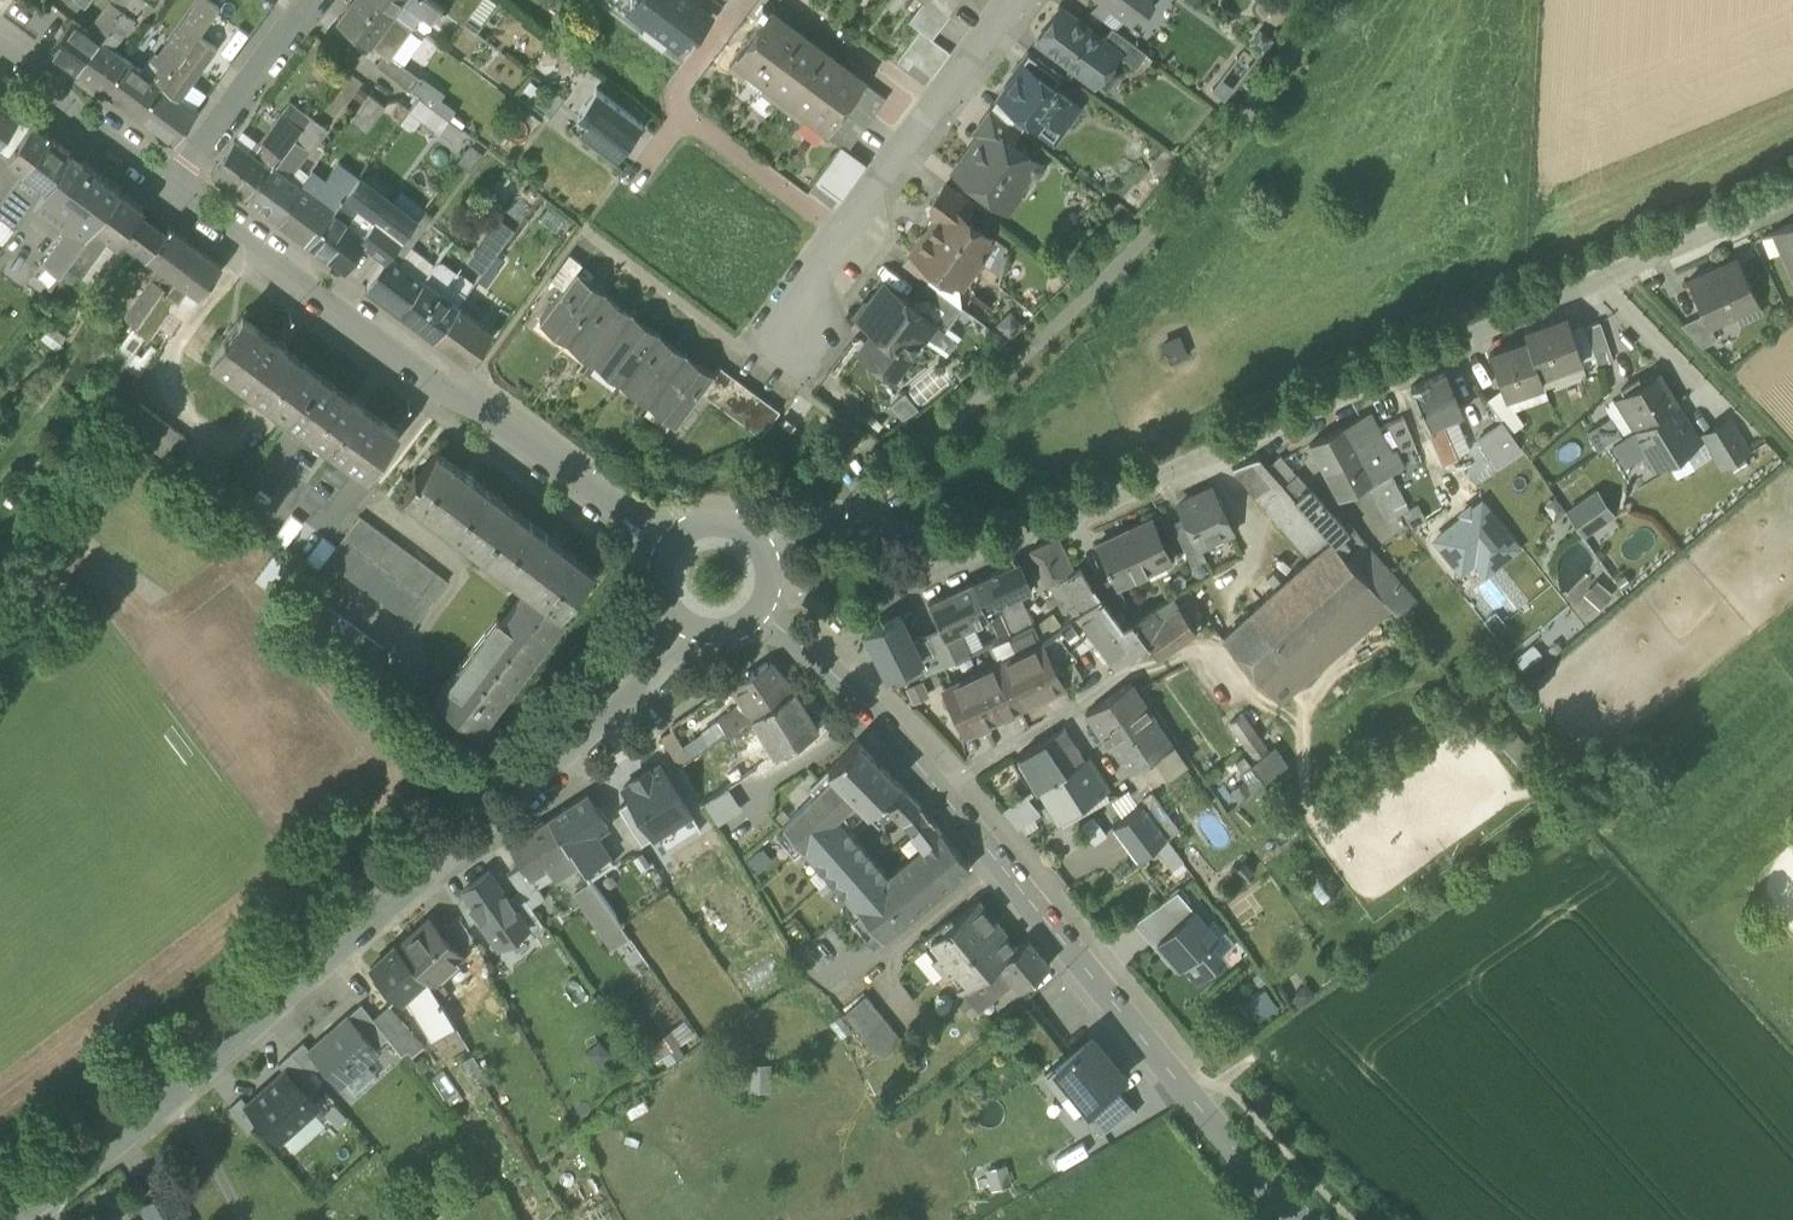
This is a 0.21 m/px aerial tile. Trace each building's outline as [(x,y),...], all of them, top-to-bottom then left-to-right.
[(79,10),(87,0),(71,0),(69,2),(79,10)] [(161,84),(198,35),(217,9),(206,0),(198,0),(165,43),(170,47),(152,70),(158,74),(154,79),(161,84)] [(392,9),(380,0),(351,0),(338,18),(368,41),(392,9)] [(392,9),(399,0),(380,0),(392,9)] [(434,2),(432,0),(405,0),(425,15),(434,2)] [(631,9),(648,22),(671,39),(677,44),(691,25),(696,30),(709,13),(691,0),(637,0),(631,9)] [(917,7),(940,24),(949,11),(934,0),(922,0),(917,7)] [(949,11),(957,0),(934,0),(949,11)] [(1101,16),(1109,5),(1103,0),(1097,0),(1091,9),(1101,16)] [(1109,5),(1123,15),(1130,20),(1136,12),(1141,15),(1153,0),(1103,0),(1109,5)] [(107,1),(87,28),(100,39),(121,11),(107,1)] [(1115,26),(1123,15),(1109,5),(1101,16),(1112,24),(1115,26)] [(761,6),(757,11),(764,17),(768,11),(761,6)] [(1036,36),(1089,76),(1101,61),(1106,64),(1107,62),(1116,50),(1117,49),(1102,37),(1059,6),(1036,36)] [(909,18),(920,27),(932,35),(940,24),(917,7),(909,18)] [(412,24),(392,9),(368,41),(383,52),(388,56),(389,55),(412,24)] [(748,67),(766,81),(801,34),(806,27),(796,19),(791,26),(769,10),(768,11),(764,17),(749,36),(741,47),(755,58),(748,67)] [(121,11),(100,39),(111,46),(131,18),(121,11)] [(76,70),(100,39),(87,28),(71,17),(48,49),(76,70)] [(648,22),(639,34),(662,51),(671,39),(648,22)] [(1116,50),(1136,65),(1146,50),(1115,26),(1112,24),(1102,37),(1117,49),(1116,50)] [(931,36),(932,35),(920,27),(897,58),(908,66),(913,59),(933,74),(950,50),(931,36)] [(766,81),(786,96),(826,42),(815,33),(809,40),(801,34),(766,81)] [(216,47),(198,35),(161,84),(173,93),(181,82),(187,86),(188,85),(199,69),(216,47)] [(76,70),(103,90),(126,58),(111,46),(100,39),(76,70)] [(786,96),(806,111),(841,64),(833,57),(838,51),(826,42),(786,96)] [(742,76),(748,67),(755,58),(741,47),(727,64),(742,76)] [(375,64),(399,81),(408,69),(389,55),(388,56),(383,52),(375,64)] [(1029,67),(1054,86),(1062,74),(1037,55),(1029,67)] [(847,57),(841,64),(806,111),(827,126),(825,127),(826,127),(833,119),(842,107),(850,95),(862,79),(853,72),(859,66),(847,57)] [(103,90),(138,116),(161,84),(154,79),(126,58),(103,90)] [(1101,61),(1089,76),(1094,80),(1106,64),(1101,61)] [(1118,70),(1107,62),(1106,64),(1094,80),(1105,88),(1118,70)] [(999,96),(1019,110),(1028,117),(1027,119),(1034,124),(1040,123),(1047,114),(1062,126),(1079,104),(1054,86),(1029,67),(1026,65),(1013,82),(1011,80),(999,96)] [(217,83),(199,69),(188,85),(206,98),(217,83)] [(399,82),(411,91),(420,78),(408,69),(399,81),(399,82)] [(862,79),(850,95),(874,113),(886,96),(862,79)] [(173,93),(161,84),(138,116),(173,142),(197,110),(173,93)] [(578,130),(615,158),(643,122),(596,87),(577,113),(586,120),(578,130)] [(350,118),(367,130),(385,106),(368,93),(350,118)] [(850,95),(842,107),(865,124),(874,113),(850,95)] [(417,96),(409,108),(399,121),(400,122),(408,128),(414,128),(422,117),(440,131),(449,120),(419,97),(417,96)] [(0,99),(0,139),(19,113),(0,99)] [(282,113),(295,122),(304,111),(291,101),(282,113)] [(842,107),(833,119),(856,136),(865,124),(842,107)] [(983,138),(996,148),(1005,136),(1011,141),(1019,129),(1010,122),(991,107),(973,131),(979,135),(983,138)] [(1019,129),(1027,119),(1028,117),(1019,110),(1010,122),(1019,129)] [(311,116),(304,111),(295,122),(302,128),(311,116)] [(0,139),(0,150),(7,155),(31,122),(19,113),(0,139)] [(291,142),(295,138),(302,128),(295,122),(282,113),(272,127),(277,131),(291,142)] [(311,116),(302,128),(295,138),(309,149),(326,127),(311,116)] [(824,130),(841,143),(847,148),(856,136),(833,119),(826,127),(825,127),(824,130)] [(31,122),(7,155),(6,156),(23,168),(48,135),(31,122)] [(262,158),(258,163),(269,171),(274,165),(291,142),(277,131),(259,155),(262,158)] [(48,135),(23,168),(45,185),(70,151),(48,135)] [(979,135),(969,148),(973,151),(983,138),(979,135)] [(954,169),(995,200),(1006,184),(1014,190),(1029,171),(1031,172),(1037,171),(1041,166),(1040,160),(1035,156),(1032,156),(1011,141),(1005,136),(996,148),(983,138),(973,151),(969,148),(954,169)] [(274,165),(289,176),(309,149),(295,138),(291,142),(274,165)] [(249,198),(269,171),(258,163),(232,143),(212,170),(249,198)] [(847,148),(841,143),(814,178),(840,197),(866,162),(847,148)] [(0,150),(0,200),(23,168),(6,156),(7,155),(0,150)] [(33,202),(45,211),(56,196),(83,161),(70,151),(45,185),(33,202)] [(77,211),(92,223),(93,222),(119,187),(83,161),(56,196),(77,211)] [(303,180),(300,184),(334,210),(358,177),(359,176),(338,161),(317,190),(303,180)] [(289,176),(274,165),(269,171),(249,198),(275,218),(300,184),(289,176)] [(45,185),(23,168),(0,200),(0,215),(15,226),(33,202),(45,185)] [(334,210),(366,233),(389,200),(359,177),(358,177),(334,210)] [(957,281),(958,282),(992,237),(963,215),(973,201),(946,181),(931,201),(932,212),(937,215),(926,230),(921,230),(916,237),(916,242),(912,248),(937,267),(938,273),(950,282),(957,281)] [(334,210),(300,184),(275,218),(309,243),(334,210)] [(1003,205),(1014,190),(1006,184),(995,200),(1003,205)] [(119,187),(93,222),(109,234),(117,240),(134,216),(143,205),(119,187)] [(403,192),(394,204),(415,219),(423,208),(403,192)] [(77,211),(56,196),(45,211),(66,227),(77,211)] [(394,204),(389,200),(366,233),(369,235),(367,238),(388,254),(389,253),(415,219),(394,204)] [(366,233),(334,210),(309,243),(343,269),(367,238),(369,235),(366,233)] [(50,248),(66,259),(92,223),(77,211),(66,227),(50,248)] [(0,215),(0,237),(4,240),(15,226),(0,215)] [(117,258),(134,271),(146,255),(160,236),(134,216),(117,240),(126,246),(117,258)] [(81,272),(109,234),(93,222),(92,223),(66,259),(64,261),(81,272)] [(156,262),(170,272),(193,241),(169,224),(160,236),(146,255),(156,262)] [(1792,279),(1792,227),(1774,235),(1792,279)] [(109,234),(81,272),(95,283),(115,256),(117,258),(126,246),(117,240),(109,234)] [(221,262),(193,241),(170,272),(174,275),(187,284),(198,293),(221,262)] [(50,248),(43,258),(58,269),(64,261),(66,259),(50,248)] [(902,262),(926,280),(927,280),(937,267),(912,248),(902,262)] [(366,285),(400,310),(423,279),(389,253),(388,254),(366,285)] [(549,279),(562,288),(576,270),(582,262),(569,253),(549,279)] [(38,257),(30,269),(48,280),(56,268),(38,257)] [(1703,317),(1708,329),(1710,328),(1737,315),(1735,311),(1754,302),(1756,307),(1758,306),(1738,261),(1714,272),(1715,273),(1704,278),(1703,277),(1688,284),(1703,317)] [(125,314),(136,322),(164,285),(166,286),(174,275),(170,272),(156,262),(147,274),(152,277),(125,314)] [(687,353),(685,351),(682,349),(679,353),(667,344),(670,340),(658,331),(644,321),(641,324),(630,316),(633,312),(631,311),(629,309),(626,313),(614,304),(617,300),(604,290),(602,289),(599,293),(588,285),(591,281),(576,270),(562,288),(539,319),(541,321),(545,316),(569,334),(565,339),(566,340),(568,341),(572,336),(595,354),(592,359),(593,360),(596,362),(599,357),(622,374),(619,379),(620,380),(623,382),(626,377),(649,395),(646,399),(647,401),(650,402),(653,398),(677,416),(674,420),(676,422),(700,390),(713,372),(712,371),(698,361),(695,365),(684,356),(687,353)] [(178,297),(187,284),(174,275),(166,286),(164,285),(136,322),(148,331),(169,302),(174,294),(178,297)] [(457,304),(423,279),(400,310),(434,336),(457,304)] [(863,347),(896,371),(910,353),(917,352),(923,343),(922,337),(935,321),(935,320),(910,301),(883,280),(857,315),(876,329),(863,347)] [(961,306),(927,280),(926,280),(910,301),(935,320),(935,321),(944,328),(961,306)] [(599,293),(602,289),(591,281),(588,285),(599,293)] [(184,313),(198,293),(187,284),(178,297),(174,294),(169,302),(184,313)] [(626,313),(629,309),(617,300),(614,304),(626,313)] [(1735,311),(1737,315),(1756,307),(1754,302),(1735,311)] [(491,330),(457,304),(434,336),(467,361),(491,330)] [(641,324),(644,321),(633,312),(630,316),(641,324)] [(208,356),(287,414),(318,372),(239,314),(208,356)] [(545,316),(541,321),(565,339),(569,334),(545,316)] [(1681,327),(1702,349),(1717,343),(1710,328),(1708,329),(1703,317),(1681,327)] [(559,347),(565,339),(541,321),(539,319),(532,328),(559,347)] [(1501,392),(1504,399),(1505,399),(1543,386),(1540,379),(1582,364),(1572,335),(1567,320),(1524,336),(1527,345),(1489,358),(1501,392)] [(1600,325),(1585,330),(1595,359),(1597,368),(1613,362),(1600,325)] [(124,365),(135,350),(146,336),(133,326),(122,341),(112,356),(124,365)] [(1582,364),(1595,359),(1585,330),(1572,335),(1582,364)] [(1161,340),(1166,357),(1184,352),(1178,334),(1161,340)] [(112,356),(122,341),(114,336),(97,359),(105,365),(112,356)] [(572,336),(568,341),(592,359),(595,354),(572,336)] [(679,353),(682,349),(670,340),(667,344),(679,353)] [(141,355),(135,350),(124,365),(137,375),(158,348),(150,342),(141,355)] [(695,365),(698,361),(687,353),(684,356),(695,365)] [(599,357),(596,362),(600,365),(619,379),(622,374),(599,357)] [(700,390),(712,399),(730,374),(717,364),(712,371),(713,372),(700,390)] [(614,389),(620,380),(619,379),(600,365),(594,374),(614,389)] [(395,428),(318,372),(287,414),(364,471),(395,428)] [(742,383),(730,374),(712,399),(724,407),(742,383)] [(1411,390),(1429,431),(1454,419),(1462,416),(1444,376),(1411,390)] [(626,377),(623,382),(646,399),(649,395),(626,377)] [(1615,404),(1633,433),(1675,407),(1676,407),(1658,377),(1657,378),(1656,377),(1641,386),(1638,382),(1621,393),(1624,398),(1615,404)] [(753,392),(742,383),(724,407),(735,416),(753,392)] [(765,400),(753,392),(735,416),(747,424),(765,400)] [(1487,402),(1503,425),(1511,436),(1523,427),(1505,399),(1504,399),(1501,392),(1487,402)] [(653,398),(650,402),(674,420),(677,416),(653,398)] [(777,410),(765,400),(747,424),(759,434),(777,410)] [(669,426),(674,420),(650,402),(645,408),(669,426)] [(122,424),(171,460),(186,439),(137,403),(122,424)] [(1633,433),(1615,404),(1605,410),(1612,421),(1608,424),(1623,439),(1633,433)] [(1698,444),(1675,407),(1633,433),(1644,452),(1647,451),(1658,469),(1666,464),(1698,444)] [(1309,447),(1324,475),(1360,457),(1383,445),(1369,417),(1346,429),(1346,428),(1309,447)] [(1469,453),(1454,419),(1429,431),(1431,439),(1442,464),(1469,453)] [(1415,447),(1414,446),(1403,420),(1387,427),(1401,453),(1415,447)] [(1702,438),(1721,470),(1748,453),(1729,422),(1702,438)] [(1589,436),(1598,454),(1609,447),(1612,446),(1623,439),(1608,424),(1589,436)] [(1521,451),(1511,436),(1503,425),(1478,442),(1496,468),(1521,451)] [(1633,433),(1623,439),(1612,446),(1624,466),(1645,453),(1644,452),(1633,433)] [(1701,442),(1698,444),(1666,464),(1676,480),(1711,459),(1701,442)] [(1391,458),(1383,445),(1360,457),(1368,469),(1384,461),(1384,462),(1391,458)] [(399,496),(525,587),(561,613),(595,566),(433,450),(416,473),(413,470),(408,477),(411,479),(399,496)] [(1655,470),(1658,469),(1647,451),(1644,452),(1645,453),(1655,470)] [(1338,503),(1373,485),(1373,484),(1375,483),(1368,469),(1360,457),(1324,475),(1323,475),(1338,503)] [(1267,469),(1284,489),(1297,478),(1280,458),(1267,469)] [(1247,490),(1311,562),(1332,544),(1322,533),(1294,501),(1284,489),(1267,469),(1258,460),(1233,471),(1248,489),(1247,490)] [(1384,461),(1368,469),(1375,483),(1373,484),(1373,485),(1375,488),(1372,489),(1388,523),(1398,518),(1409,512),(1384,462),(1384,461)] [(1284,489),(1294,501),(1308,489),(1297,478),(1284,489)] [(1332,544),(1335,548),(1348,535),(1348,534),(1308,489),(1294,501),(1322,533),(1332,544)] [(259,490),(242,513),(254,522),(271,499),(259,490)] [(1187,524),(1199,548),(1200,548),(1231,533),(1211,491),(1179,506),(1187,524)] [(1567,515),(1582,537),(1612,517),(1596,494),(1567,515)] [(1481,505),(1436,542),(1461,573),(1487,551),(1499,565),(1517,550),(1481,505)] [(291,514),(274,537),(286,546),(303,523),(291,514)] [(324,561),(410,628),(444,584),(358,517),(335,547),(324,561)] [(1113,578),(1117,588),(1119,588),(1172,562),(1171,560),(1165,563),(1147,524),(1154,521),(1152,519),(1098,545),(1113,578)] [(1165,563),(1171,560),(1154,521),(1147,524),(1165,563)] [(1174,530),(1192,568),(1206,561),(1200,548),(1199,548),(1187,524),(1174,530)] [(1353,530),(1348,534),(1348,535),(1335,548),(1346,560),(1364,544),(1354,530),(1353,530)] [(323,538),(306,561),(317,570),(324,561),(335,547),(323,538)] [(1068,610),(1074,617),(1076,616),(1098,599),(1091,588),(1080,571),(1075,574),(1074,574),(1060,544),(1058,540),(1030,552),(1046,588),(1050,587),(1053,592),(1062,612),(1068,610)] [(1263,686),(1263,685),(1315,639),(1371,589),(1356,572),(1346,560),(1335,548),(1332,544),(1311,562),(1283,587),(1277,593),(1264,604),(1223,641),(1263,686)] [(1346,560),(1356,572),(1374,556),(1364,544),(1346,560)] [(1356,572),(1371,589),(1380,581),(1389,573),(1374,556),(1356,572)] [(252,582),(275,599),(294,574),(271,557),(252,582)] [(1019,562),(981,580),(993,608),(998,606),(1018,597),(1031,591),(1019,562)] [(1266,582),(1277,593),(1283,587),(1273,576),(1266,582)] [(1098,599),(1112,617),(1129,609),(1128,607),(1119,588),(1117,588),(1113,578),(1091,588),(1098,599)] [(1584,592),(1598,607),(1611,594),(1597,579),(1584,592)] [(986,612),(993,608),(981,580),(973,584),(986,612)] [(1406,612),(1380,581),(1371,589),(1389,609),(1398,619),(1406,612)] [(940,628),(945,639),(956,634),(974,626),(989,619),(986,612),(973,584),(929,604),(940,628)] [(566,617),(561,613),(525,587),(501,621),(493,615),(434,696),(484,732),(566,617)] [(287,612),(365,670),(382,646),(304,589),(287,612)] [(1315,639),(1332,659),(1389,609),(1371,589),(1315,639)] [(1031,591),(1018,597),(998,606),(1013,636),(1033,626),(1023,606),(1035,600),(1031,591)] [(1098,599),(1076,616),(1088,631),(1116,667),(1146,644),(1131,623),(1121,629),(1112,617),(1098,599)] [(1172,599),(1131,623),(1146,644),(1158,659),(1168,652),(1195,633),(1172,599)] [(993,615),(1001,632),(991,636),(994,644),(1005,639),(1007,638),(1011,636),(998,613),(993,615)] [(1083,635),(1088,631),(1076,616),(1074,617),(1071,620),(1083,635)] [(865,634),(885,676),(919,660),(921,659),(913,642),(900,617),(865,634)] [(1083,635),(1071,620),(1041,642),(1054,668),(1055,670),(1085,649),(1085,642),(1081,637),(1083,635)] [(985,649),(974,626),(956,634),(959,642),(962,641),(969,655),(985,649)] [(1007,638),(1014,656),(1041,642),(1033,626),(1013,636),(1011,636),(1007,638)] [(940,628),(913,642),(921,659),(919,660),(925,674),(932,670),(933,672),(955,662),(945,639),(940,628)] [(959,642),(956,634),(945,639),(955,662),(969,655),(962,641),(959,642)] [(1014,656),(1007,638),(1005,639),(994,644),(989,646),(998,664),(1014,656)] [(1263,685),(1279,703),(1332,659),(1315,639),(1263,685)] [(1043,673),(1054,668),(1041,642),(1014,656),(998,664),(1019,707),(1046,694),(1049,685),(1043,673)] [(750,719),(751,719),(794,689),(770,664),(769,663),(767,663),(730,686),(746,712),(750,719)] [(974,729),(1019,707),(998,664),(945,690),(958,717),(966,713),(974,729)] [(1049,685),(1046,694),(1063,686),(1055,670),(1054,668),(1043,673),(1049,685)] [(923,680),(905,687),(912,704),(930,696),(923,680)] [(1086,713),(1111,749),(1154,720),(1130,684),(1086,713)] [(794,689),(751,719),(767,744),(694,793),(701,804),(725,788),(767,761),(818,729),(819,728),(794,689)] [(717,721),(727,735),(750,719),(746,712),(741,715),(737,708),(717,721)] [(965,733),(974,729),(966,713),(958,717),(965,733)] [(1228,723),(1255,760),(1268,751),(1241,714),(1228,723)] [(1171,744),(1154,720),(1111,749),(1128,774),(1153,756),(1171,744)] [(1044,741),(1066,773),(1085,762),(1072,742),(1063,728),(1044,741)] [(660,739),(678,768),(690,760),(671,730),(660,739)] [(1498,742),(1521,767),(1530,759),(1511,731),(1498,742)] [(868,811),(880,800),(897,783),(898,782),(858,741),(828,770),(866,809),(868,811)] [(1085,762),(1066,773),(1044,741),(1018,756),(1019,757),(1013,760),(1023,778),(1029,775),(1033,781),(1038,790),(1041,788),(1058,818),(1104,791),(1108,789),(1089,760),(1085,762)] [(1153,756),(1167,776),(1185,764),(1171,745),(1171,744),(1153,756)] [(1274,746),(1268,751),(1255,760),(1251,764),(1264,782),(1287,765),(1274,746)] [(678,768),(689,785),(710,770),(700,753),(690,760),(678,768)] [(1167,776),(1153,756),(1128,774),(1137,787),(1146,781),(1151,787),(1167,776)] [(1264,783),(1250,764),(1239,772),(1244,779),(1253,791),(1264,783)] [(631,801),(654,837),(690,814),(659,765),(649,772),(647,768),(631,779),(633,782),(623,788),(631,801)] [(828,770),(812,786),(818,792),(792,818),(783,826),(785,829),(803,849),(853,905),(888,876),(846,828),(866,809),(828,770)] [(1253,791),(1244,779),(1230,790),(1239,802),(1253,791)] [(784,810),(792,818),(818,792),(812,786),(806,780),(780,805),(784,810)] [(1142,803),(1146,809),(1157,801),(1158,802),(1160,800),(1151,787),(1146,781),(1137,787),(1132,791),(1130,793),(1140,805),(1142,803)] [(920,806),(897,783),(880,800),(902,823),(920,806)] [(738,809),(725,788),(701,804),(714,826),(738,809)] [(1140,805),(1130,793),(1127,790),(1111,801),(1123,817),(1140,805)] [(1104,791),(1058,818),(1064,827),(1109,800),(1104,791)] [(579,868),(582,871),(608,854),(596,836),(608,828),(587,796),(548,820),(568,852),(579,868)] [(654,837),(631,801),(619,809),(642,845),(654,837)] [(1176,827),(1158,802),(1157,801),(1146,809),(1165,835),(1176,827)] [(1112,825),(1137,858),(1154,845),(1166,836),(1165,835),(1146,809),(1142,803),(1140,805),(1123,817),(1112,825)] [(941,833),(920,806),(902,823),(922,849),(941,833)] [(1081,825),(1095,844),(1106,835),(1092,817),(1081,825)] [(545,867),(568,852),(548,820),(509,845),(523,866),(529,877),(545,867)] [(803,849),(785,829),(777,836),(795,856),(803,849)] [(875,930),(883,939),(970,868),(941,833),(922,849),(888,876),(853,905),(853,906),(854,905),(860,912),(875,930)] [(1187,864),(1166,836),(1154,845),(1175,873),(1187,864)] [(772,858),(762,847),(747,860),(757,872),(772,858)] [(555,884),(579,868),(568,852),(545,867),(555,884)] [(614,864),(608,854),(582,871),(588,880),(614,864)] [(519,891),(531,907),(544,899),(529,877),(523,866),(509,876),(519,891)] [(470,904),(479,917),(481,920),(479,921),(498,948),(527,928),(507,899),(489,872),(463,890),(467,896),(472,902),(470,904)] [(600,920),(611,913),(589,882),(571,895),(611,951),(629,938),(628,937),(617,944),(600,920)] [(1137,917),(1156,940),(1193,907),(1177,889),(1137,917)] [(519,891),(507,899),(527,928),(532,935),(544,927),(531,907),(519,891)] [(472,902),(467,896),(458,902),(470,923),(479,917),(470,904),(472,902)] [(946,972),(962,991),(997,963),(1015,948),(976,901),(923,944),(926,947),(923,949),(920,963),(935,981),(946,972)] [(1205,922),(1193,907),(1156,940),(1179,966),(1183,962),(1197,979),(1223,957),(1210,941),(1217,936),(1205,922)] [(875,930),(860,912),(851,920),(866,937),(875,930)] [(600,920),(617,944),(628,937),(611,913),(600,920)] [(1214,915),(1205,922),(1217,936),(1210,941),(1223,957),(1238,943),(1214,915)] [(458,917),(445,925),(460,948),(473,941),(458,917)] [(1156,940),(1137,917),(1133,920),(1174,969),(1179,966),(1156,940)] [(429,920),(399,948),(425,977),(429,983),(461,955),(457,950),(438,929),(429,920)] [(457,950),(460,948),(445,925),(438,929),(457,950)] [(1015,948),(997,963),(1008,978),(1019,990),(1050,965),(1028,938),(1015,948)] [(400,1000),(405,995),(425,977),(399,948),(396,944),(370,968),(400,1000)] [(974,1006),(1008,978),(997,963),(962,991),(963,993),(973,1004),(974,1006)] [(429,983),(425,977),(405,995),(426,1028),(448,1014),(429,983)] [(1265,986),(1245,1000),(1258,1019),(1278,1005),(1265,986)] [(973,1004),(963,993),(948,1006),(958,1016),(973,1004)] [(843,1013),(880,1059),(903,1041),(866,995),(843,1013)] [(361,1003),(348,1015),(376,1047),(387,1037),(372,1018),(361,1003)] [(390,1003),(372,1018),(387,1037),(397,1050),(415,1035),(390,1003)] [(348,1015),(309,1049),(308,1050),(321,1064),(340,1086),(380,1051),(376,1047),(348,1015)] [(656,1058),(690,1036),(681,1021),(646,1043),(656,1058)] [(1125,1076),(1092,1034),(1044,1073),(1061,1094),(1071,1086),(1087,1107),(1115,1084),(1125,1076)] [(303,1041),(291,1052),(310,1074),(321,1064),(308,1050),(309,1049),(303,1041)] [(310,1074),(291,1052),(278,1063),(285,1070),(285,1069),(308,1095),(319,1084),(310,1074)] [(463,1062),(472,1076),(482,1070),(473,1056),(463,1062)] [(748,1089),(769,1089),(768,1062),(747,1063),(748,1089)] [(285,1070),(248,1103),(246,1104),(259,1118),(278,1140),(317,1106),(308,1095),(285,1069),(285,1070)] [(1115,1084),(1087,1107),(1082,1111),(1099,1133),(1137,1111),(1115,1084)] [(1087,1107),(1071,1086),(1061,1094),(1058,1096),(1074,1117),(1082,1111),(1087,1107)] [(248,1128),(259,1118),(246,1104),(248,1103),(241,1096),(229,1106),(248,1128)] [(151,1219),(152,1219),(187,1219),(166,1188),(141,1205),(151,1219)]
